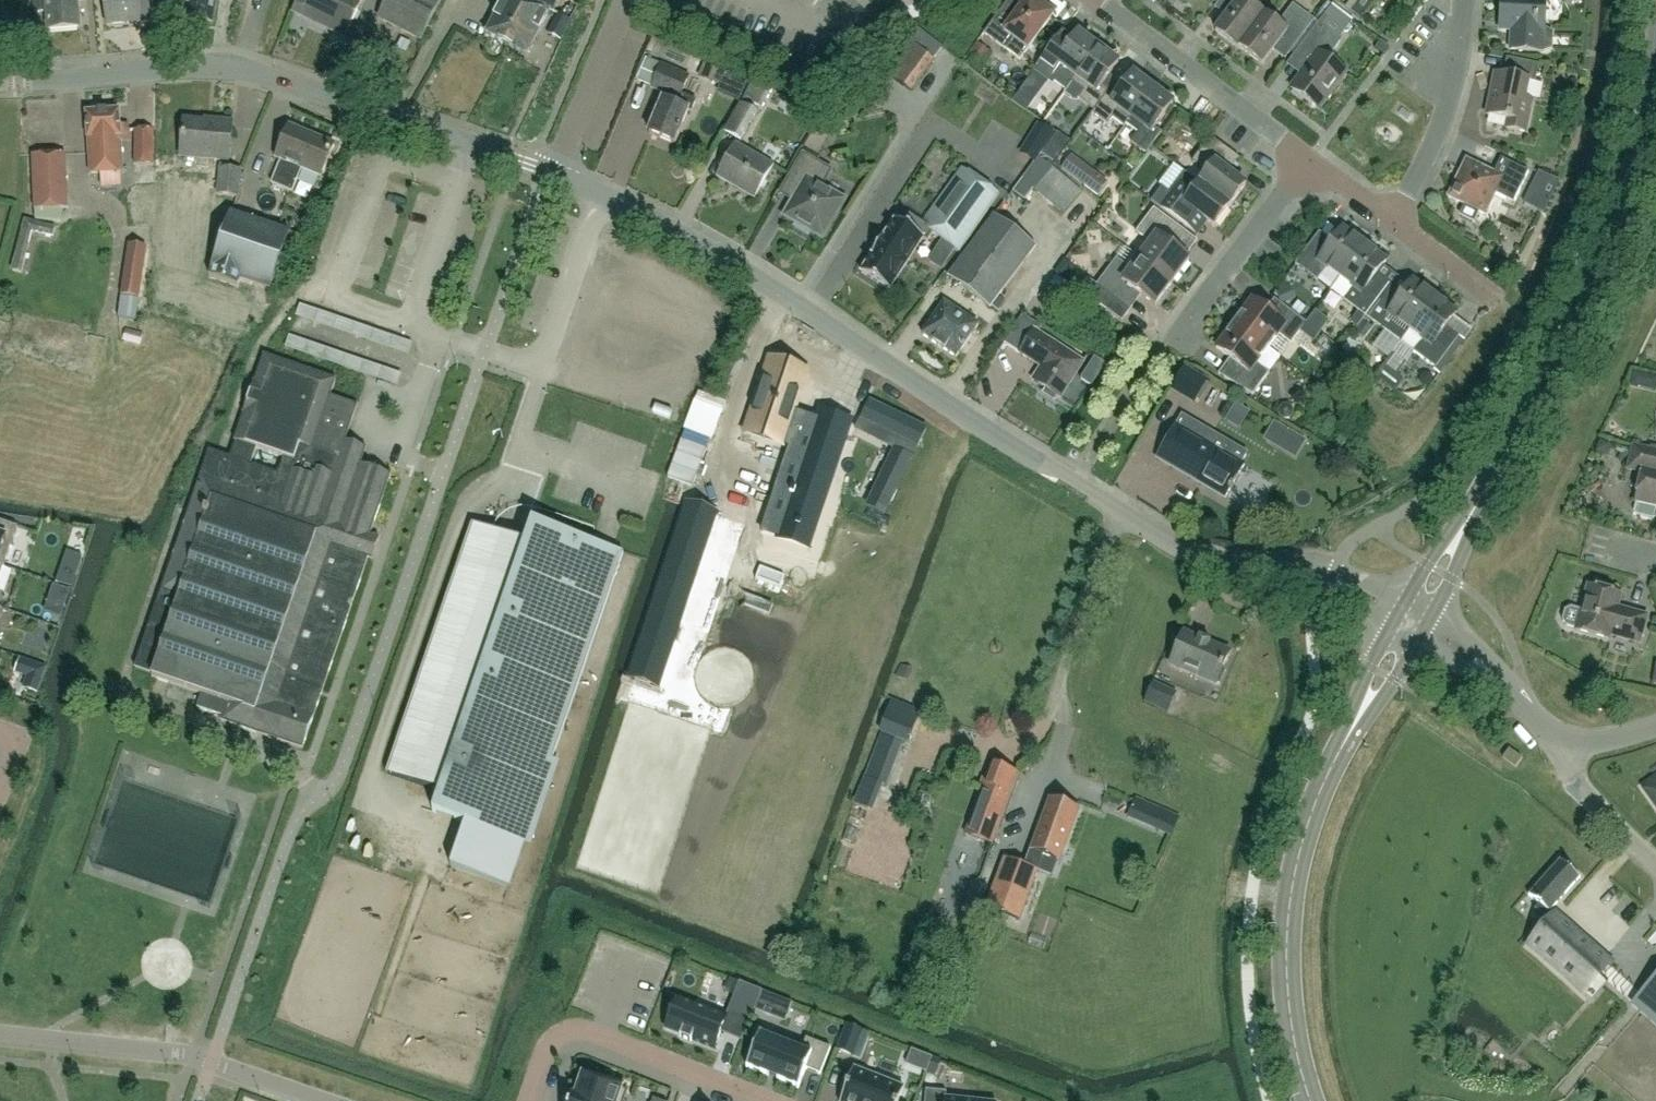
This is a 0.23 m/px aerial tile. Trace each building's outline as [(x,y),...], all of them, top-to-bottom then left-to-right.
[(33,13),(45,12),(47,32),(77,29),(74,2),(84,1),(84,0),(32,0),(33,13)] [(105,26),(149,22),(147,0),(103,0),(105,26)] [(183,19),(211,23),(215,0),(186,0),(183,19)] [(292,12),(343,37),(357,7),(344,1),(345,0),(297,0),(292,12)] [(377,18),(418,39),(439,0),(386,0),(377,18)] [(528,0),(501,0),(484,34),(506,45),(529,1),(528,0)] [(529,1),(547,10),(552,0),(528,0),(529,1)] [(982,33),(1003,48),(1018,60),(1026,49),(1052,14),(1033,0),(1026,0),(1014,16),(1002,6),(982,33)] [(1214,31),(1237,49),(1238,47),(1262,14),(1249,4),(1251,0),(1218,0),(1230,9),(1225,16),(1214,31)] [(1350,12),(1360,19),(1370,5),(1368,3),(1370,0),(1359,0),(1350,12)] [(1542,29),(1544,0),(1500,0),(1498,29),(1511,30),(1510,49),(1546,51),(1551,49),(1551,32),(1545,29),(1542,29)] [(547,10),(529,1),(506,45),(526,55),(548,11),(547,10)] [(1262,14),(1238,47),(1261,64),(1272,50),(1276,44),(1288,53),(1313,20),(1291,4),(1276,25),(1262,14)] [(1317,22),(1288,60),(1302,70),(1299,75),(1289,88),(1318,110),(1345,73),(1326,58),(1340,39),(1339,38),(1350,23),(1329,6),(1317,22)] [(567,20),(556,15),(546,36),(556,41),(559,42),(570,22),(567,20)] [(1055,40),(1032,71),(1036,73),(1051,85),(1053,83),(1064,91),(1097,48),(1077,33),(1071,40),(1060,32),(1055,40)] [(978,64),(987,43),(969,36),(960,57),(978,64)] [(887,75),(909,92),(933,60),(911,43),(887,75)] [(1097,48),(1064,91),(1063,93),(1069,98),(1077,99),(1092,110),(1107,90),(1100,85),(1117,63),(1113,60),(1115,56),(1104,48),(1101,51),(1097,48)] [(643,58),(633,82),(648,89),(647,91),(662,97),(647,133),(672,144),(685,113),(689,115),(695,101),(680,94),(687,76),(643,58)] [(1523,98),(1526,81),(1534,83),(1538,65),(1505,58),(1501,75),(1493,73),(1485,115),(1506,119),(1504,128),(1523,132),(1530,100),(1523,98)] [(705,62),(699,76),(718,84),(724,71),(705,62)] [(1129,118),(1151,88),(1131,73),(1112,98),(1105,93),(1090,113),(1106,125),(1111,118),(1122,127),(1124,124),(1129,118)] [(699,77),(693,91),(706,96),(712,83),(699,77)] [(739,104),(723,133),(739,142),(755,113),(744,107),(748,100),(751,102),(750,103),(760,109),(771,89),(764,86),(752,80),(739,104)] [(1129,118),(1124,124),(1136,133),(1129,142),(1138,148),(1171,103),(1151,88),(1129,118)] [(121,172),(120,149),(119,140),(128,140),(127,125),(118,125),(117,110),(85,112),(89,174),(121,172)] [(213,119),(213,122),(183,120),(179,156),(226,161),(230,121),(213,119)] [(1028,136),(1044,146),(1052,133),(1036,123),(1028,136)] [(319,177),(333,144),(287,126),(274,158),(280,160),(270,184),(291,193),(300,169),(319,177)] [(151,130),(135,130),(135,165),(151,165),(151,130)] [(1198,183),(1228,206),(1244,185),(1227,172),(1237,158),(1209,137),(1190,161),(1205,172),(1198,183)] [(734,143),(714,177),(752,198),(771,165),(734,143)] [(1124,175),(1141,186),(1159,159),(1142,148),(1124,175)] [(1089,192),(1101,177),(1065,149),(1054,164),(1089,192)] [(64,154),(31,155),(34,210),(66,208),(64,154)] [(799,194),(795,202),(792,200),(783,216),(795,223),(793,226),(806,234),(808,230),(821,238),(842,200),(814,183),(823,167),(801,154),(783,185),(799,194)] [(1039,157),(1011,192),(1023,201),(1032,190),(1062,215),(1081,192),(1039,157)] [(1448,196),(1463,204),(1459,213),(1460,216),(1470,221),(1473,220),(1478,210),(1483,213),(1493,193),(1512,202),(1527,171),(1499,158),(1492,174),(1465,161),(1448,196)] [(959,167),(940,194),(920,222),(907,214),(901,223),(894,219),(859,272),(887,290),(921,238),(926,241),(931,233),(957,252),(997,193),(959,167)] [(218,169),(216,194),(214,214),(229,217),(230,213),(236,197),(237,196),(239,171),(218,169)] [(1213,227),(1228,206),(1198,183),(1183,171),(1167,192),(1160,187),(1149,201),(1195,235),(1206,221),(1213,227)] [(230,213),(229,217),(208,278),(236,287),(238,280),(261,288),(269,290),(279,262),(285,264),(299,236),(232,214),(236,197),(230,213)] [(1138,258),(1171,283),(1188,260),(1174,249),(1186,234),(1152,208),(1134,232),(1149,243),(1138,258)] [(992,216),(947,275),(988,307),(1033,248),(992,216)] [(54,226),(23,219),(10,271),(21,274),(31,231),(52,237),(54,226)] [(1312,240),(1294,264),(1316,280),(1325,268),(1338,278),(1363,244),(1341,228),(1331,242),(1325,249),(1312,240)] [(137,298),(145,247),(127,244),(120,296),(137,298)] [(1363,244),(1338,278),(1329,290),(1364,316),(1382,291),(1369,281),(1385,260),(1363,244)] [(1086,278),(1078,289),(1115,317),(1135,291),(1140,295),(1153,306),(1171,283),(1138,258),(1129,269),(1115,258),(1095,285),(1086,278)] [(1382,291),(1364,316),(1384,331),(1373,346),(1388,357),(1408,330),(1433,296),(1411,280),(1396,301),(1382,291)] [(1408,330),(1399,342),(1412,352),(1434,368),(1452,343),(1439,334),(1445,327),(1455,313),(1433,296),(1408,330)] [(1251,299),(1233,324),(1266,349),(1277,334),(1289,343),(1304,323),(1273,299),(1264,310),(1251,299)] [(942,301),(920,334),(954,357),(976,324),(942,301)] [(1127,309),(1121,317),(1138,330),(1144,321),(1127,309)] [(1021,316),(1004,342),(1018,351),(1032,330),(1034,331),(1038,326),(1021,316)] [(1318,333),(1304,323),(1298,332),(1311,342),(1318,333)] [(1266,349),(1233,324),(1214,348),(1228,358),(1216,374),(1251,395),(1268,372),(1255,363),(1266,349)] [(368,326),(365,340),(407,349),(410,334),(368,326)] [(1018,351),(1017,352),(1039,366),(1045,370),(1036,383),(1044,389),(1041,393),(1052,400),(1055,396),(1059,398),(1082,362),(1034,331),(1032,330),(1018,351)] [(139,346),(141,334),(120,331),(118,342),(139,346)] [(333,364),(393,382),(398,367),(338,349),(333,364)] [(775,351),(760,388),(796,402),(811,365),(775,351)] [(301,749),(374,537),(368,535),(389,475),(338,457),(355,405),(328,396),(334,379),(262,354),(253,382),(251,381),(241,413),(242,413),(233,441),(234,441),(229,458),(207,451),(133,668),(151,674),(150,677),(151,678),(200,695),(196,708),(221,717),(219,721),(301,749)] [(1079,379),(1090,386),(1104,364),(1093,357),(1079,379)] [(1183,366),(1168,390),(1192,404),(1206,381),(1183,366)] [(1175,425),(1156,458),(1223,497),(1242,464),(1240,463),(1245,453),(1219,438),(1213,448),(1195,437),(1201,428),(1180,416),(1175,425)] [(846,431),(817,420),(816,424),(804,420),(781,479),(792,484),(771,538),(800,549),(846,431)] [(1655,516),(1655,452),(1632,446),(1626,469),(1640,472),(1631,511),(1635,516),(1652,519),(1655,517),(1655,516)] [(710,512),(694,567),(754,584),(770,529),(710,512)] [(2,566),(16,527),(0,521),(0,565),(2,566)] [(530,521),(523,541),(470,523),(384,773),(438,791),(431,812),(464,823),(450,867),(508,887),(622,553),(530,521)] [(74,576),(58,570),(54,583),(70,588),(74,576)] [(606,736),(635,746),(690,581),(661,571),(606,736)] [(68,590),(52,585),(48,595),(65,601),(68,590)] [(1586,585),(1579,610),(1569,607),(1563,610),(1561,620),(1564,625),(1574,628),(1574,629),(1607,639),(1609,635),(1638,643),(1646,615),(1616,607),(1620,595),(1586,585)] [(1224,671),(1220,669),(1228,651),(1208,643),(1208,641),(1197,636),(1197,638),(1182,632),(1168,664),(1218,685),(1224,671)] [(1175,692),(1151,682),(1142,701),(1166,712),(1175,692)] [(877,732),(880,733),(852,804),(871,812),(881,786),(885,787),(902,742),(907,744),(919,711),(890,700),(877,732)] [(1508,748),(1502,758),(1515,766),(1521,757),(1508,748)] [(981,787),(970,818),(963,836),(990,845),(1016,774),(989,764),(984,779),(981,778),(978,786),(981,787)] [(1640,787),(1655,809),(1655,776),(1640,787)] [(1076,809),(1048,799),(1030,850),(1057,860),(1076,809)] [(1167,814),(1160,831),(1170,835),(1177,818),(1167,814)] [(1036,871),(1001,858),(984,907),(1018,919),(1036,871)] [(1558,860),(1527,895),(1537,904),(1532,910),(1547,923),(1529,944),(1572,982),(1583,991),(1598,974),(1607,963),(1548,912),(1577,878),(1578,877),(1558,860)] [(1635,998),(1655,1016),(1655,975),(1635,998)] [(721,1028),(742,1036),(749,1018),(727,1010),(724,1017),(676,998),(664,1028),(679,1034),(678,1037),(690,1041),(690,1039),(713,1048),(721,1028)] [(845,1024),(834,1050),(859,1059),(869,1033),(845,1024)] [(745,1068),(746,1068),(746,1067),(796,1086),(795,1088),(797,1088),(804,1069),(818,1074),(829,1048),(804,1038),(800,1050),(759,1034),(760,1033),(758,1033),(745,1068)] [(902,1087),(852,1068),(839,1100),(897,1100),(902,1087)] [(583,1100),(622,1100),(626,1090),(621,1088),(623,1084),(607,1078),(605,1083),(581,1074),(573,1096),(570,1096),(583,1100)] [(923,1100),(969,1100),(944,1098),(944,1091),(924,1089),(923,1100)]
